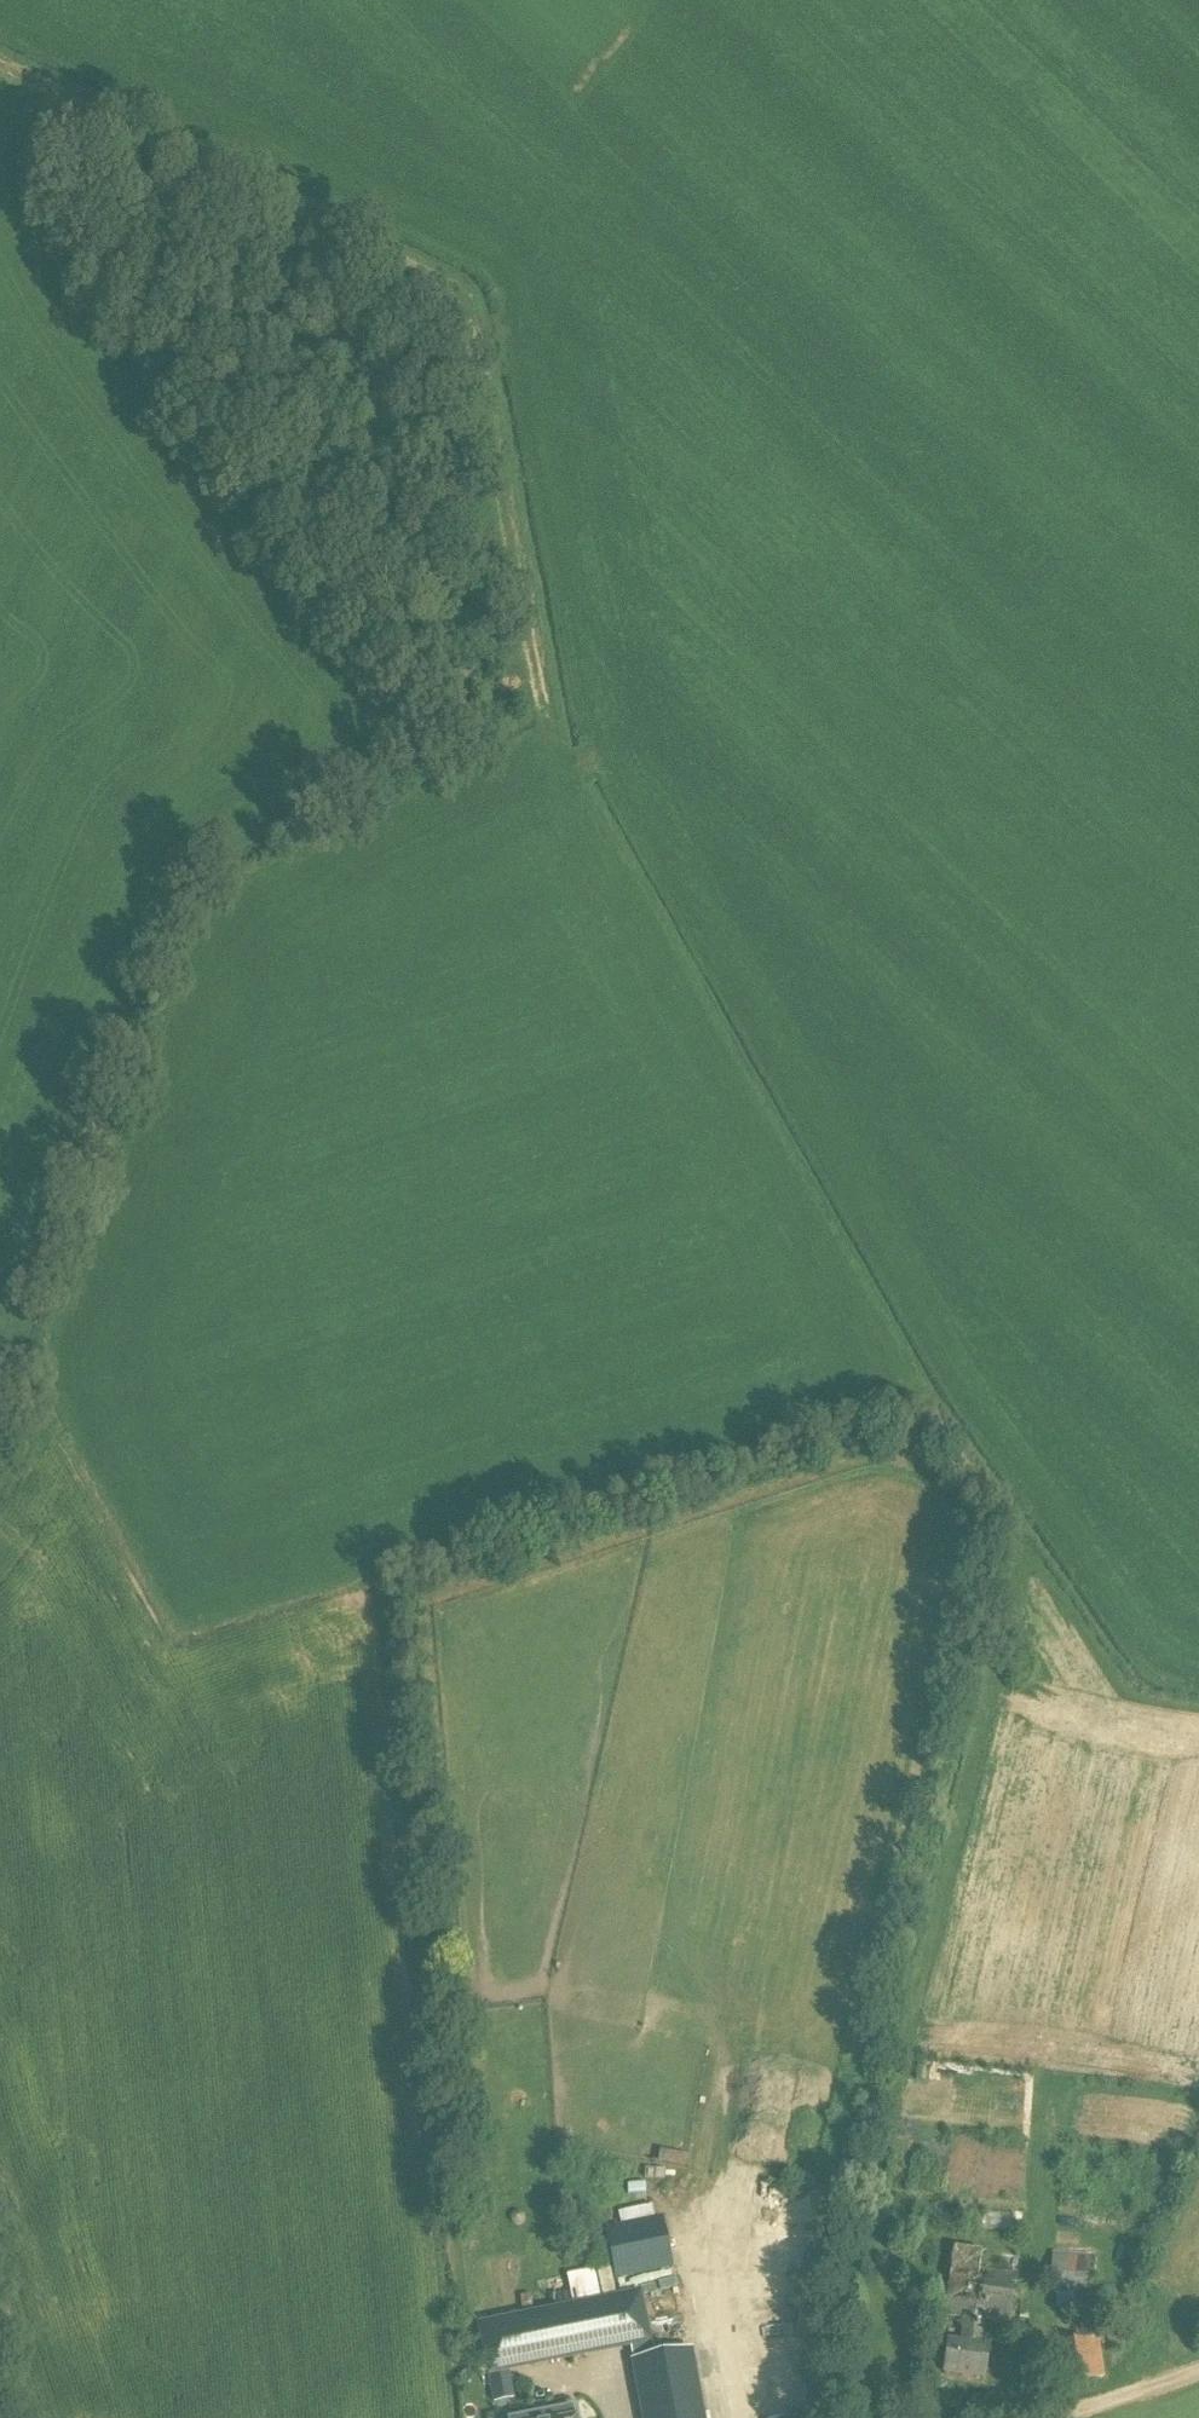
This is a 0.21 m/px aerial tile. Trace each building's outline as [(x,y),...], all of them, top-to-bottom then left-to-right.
[(1019,1665),(1023,1644),(1010,1642),(1006,1662),(1019,1665)] [(605,2237),(612,2278),(659,2270),(652,2230),(605,2237)] [(1008,2325),(1016,2273),(980,2269),(982,2252),(953,2249),(943,2316),(962,2319),(959,2344),(947,2343),(943,2374),(984,2380),(988,2348),(982,2347),(986,2323),(1008,2325)] [(1089,2286),(1091,2257),(1052,2254),(1049,2284),(1089,2286)] [(606,2273),(578,2277),(581,2300),(609,2296),(606,2273)] [(692,2315),(691,2282),(662,2283),(663,2315),(692,2315)] [(572,2305),(534,2312),(545,2364),(583,2357),(572,2305)] [(1094,2340),(1053,2345),(1058,2387),(1100,2378),(1094,2340)] [(632,2360),(643,2417),(704,2417),(690,2348),(632,2360)] [(711,2354),(714,2377),(729,2375),(725,2352),(711,2354)] [(772,2365),(774,2378),(799,2373),(797,2360),(772,2365)] [(572,2408),(529,2416),(529,2417),(574,2417),(572,2408)]
